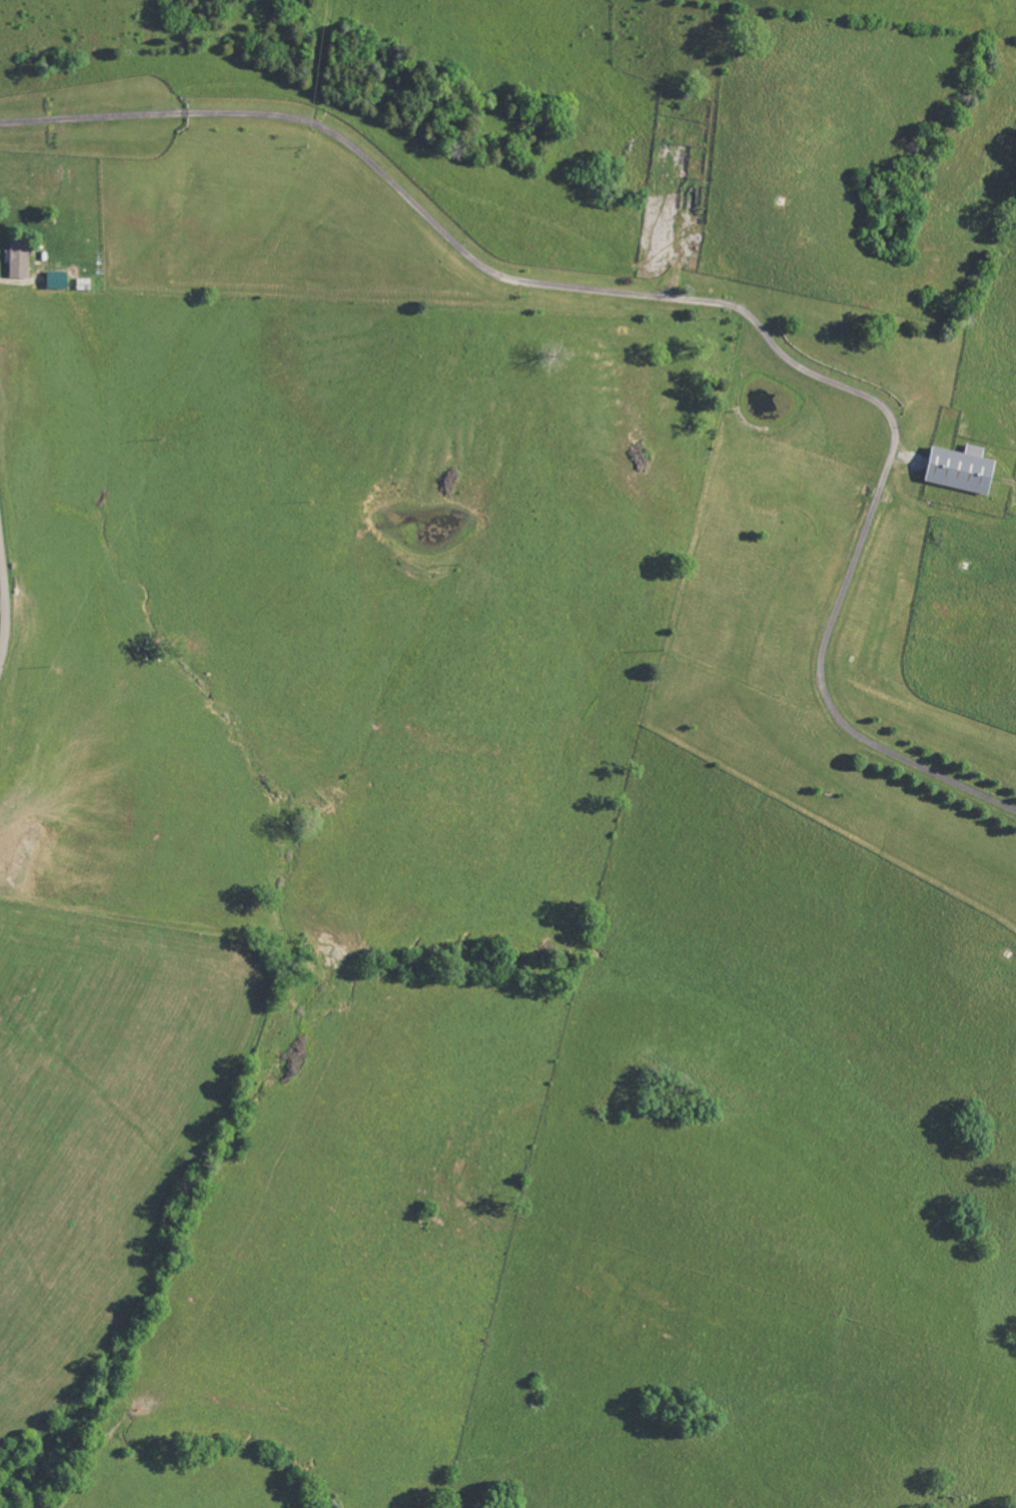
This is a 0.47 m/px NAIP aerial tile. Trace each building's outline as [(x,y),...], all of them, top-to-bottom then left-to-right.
[(11,241),(11,279),(30,278),(29,240),(11,241)] [(69,274),(47,274),(47,289),(69,288),(69,274)] [(926,483),(990,496),(997,461),(983,459),(985,448),(968,444),(966,453),(934,447),(926,483)]
